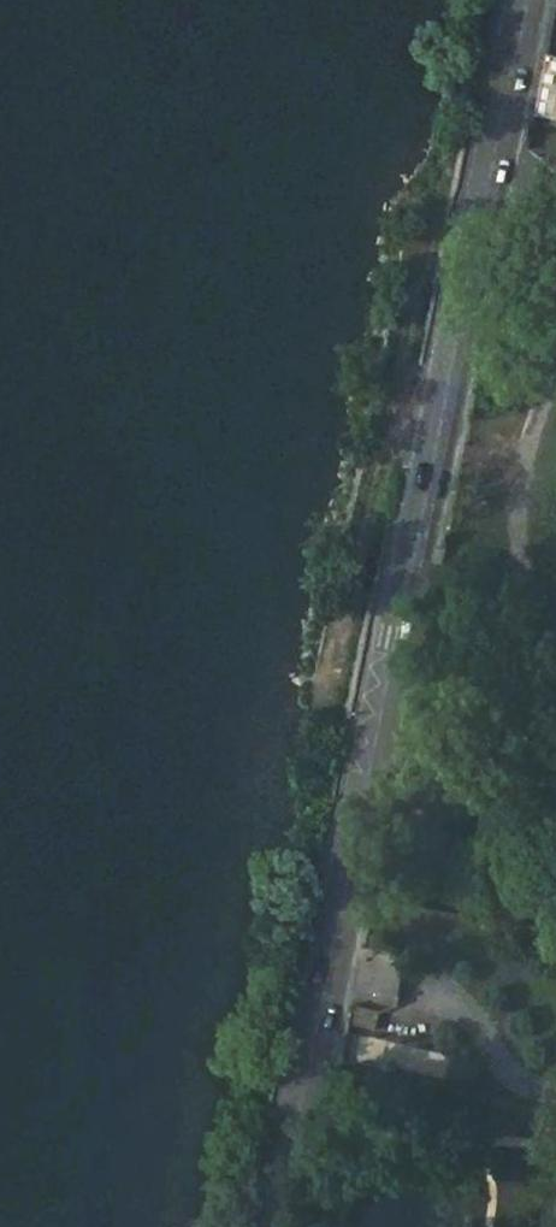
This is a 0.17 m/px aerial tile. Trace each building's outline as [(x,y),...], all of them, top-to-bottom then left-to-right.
[(548,51),(537,111),(555,114),(555,52),(548,51)]
